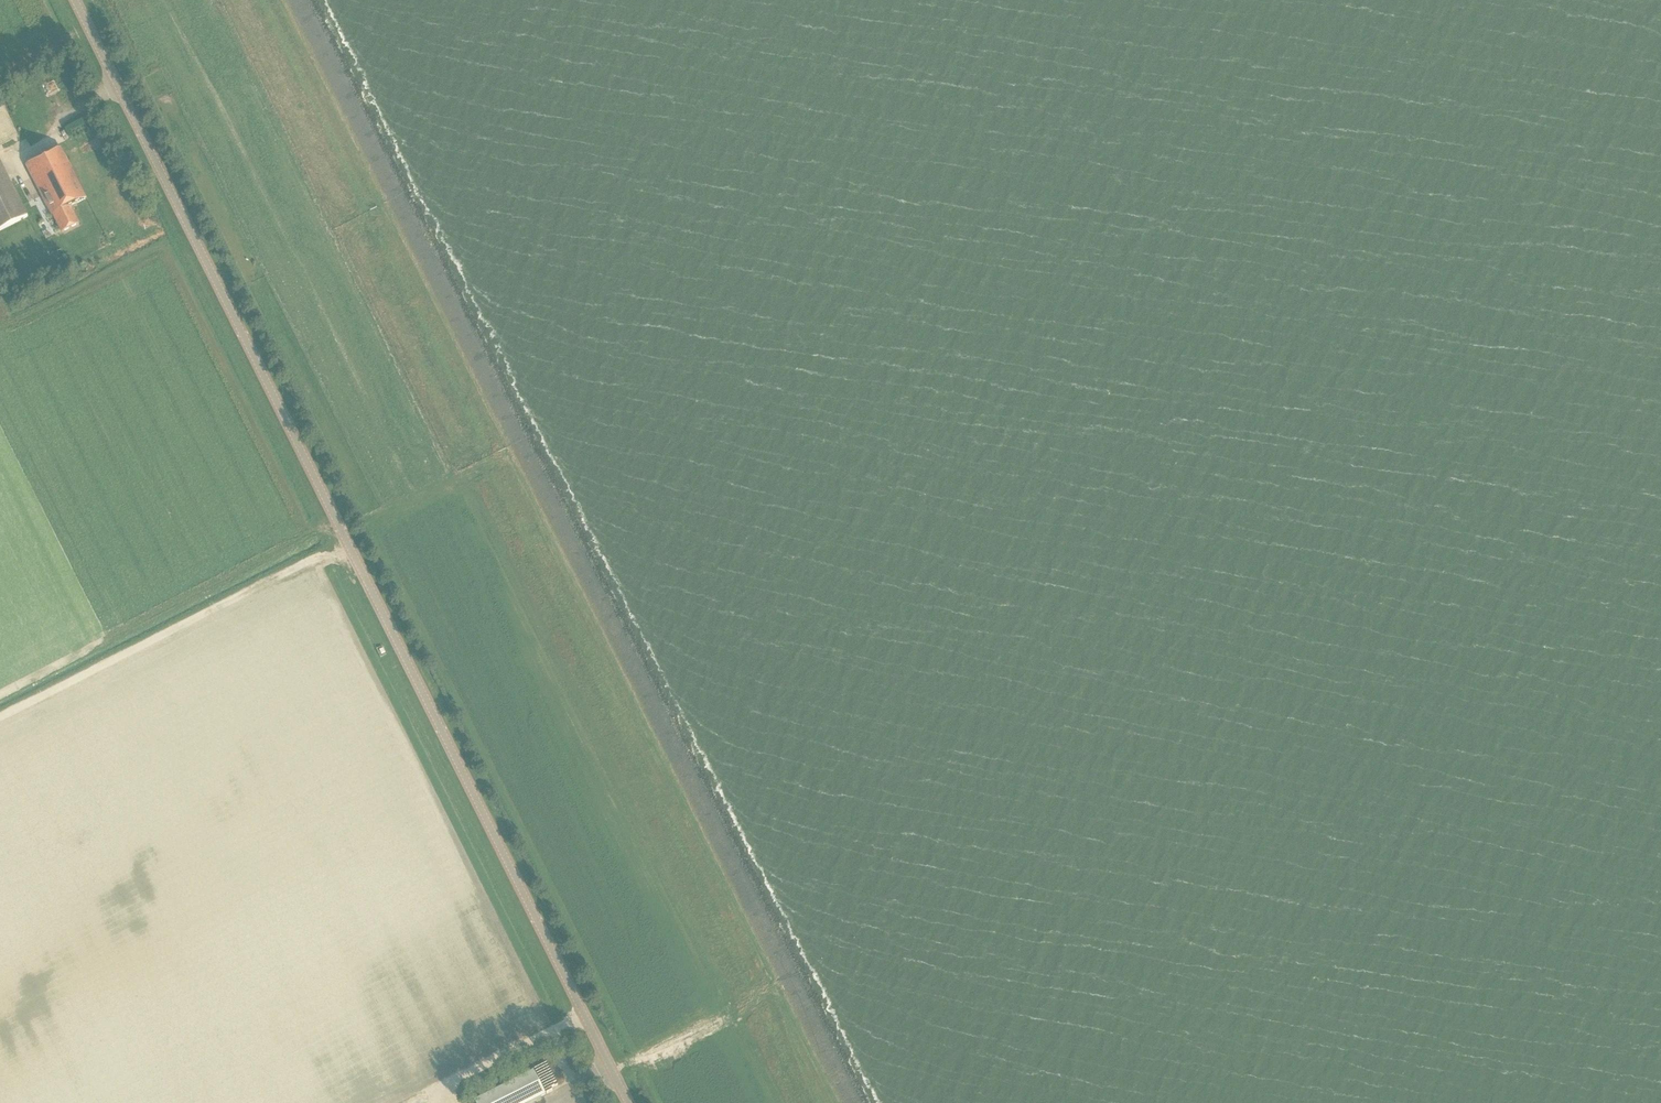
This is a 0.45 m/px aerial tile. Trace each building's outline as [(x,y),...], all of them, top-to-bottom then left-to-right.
[(53,214),(63,232),(79,224),(70,205),(86,197),(61,147),(25,165),(51,215),(53,214)] [(27,217),(0,164),(0,231),(27,217)] [(541,1078),(556,1071),(559,1079),(569,1074),(562,1057),(552,1061),(554,1066),(538,1073),(541,1078)] [(534,1071),(475,1100),(476,1102),(528,1102),(546,1094),(534,1071)] [(432,1082),(421,1087),(424,1095),(435,1090),(432,1082)]
